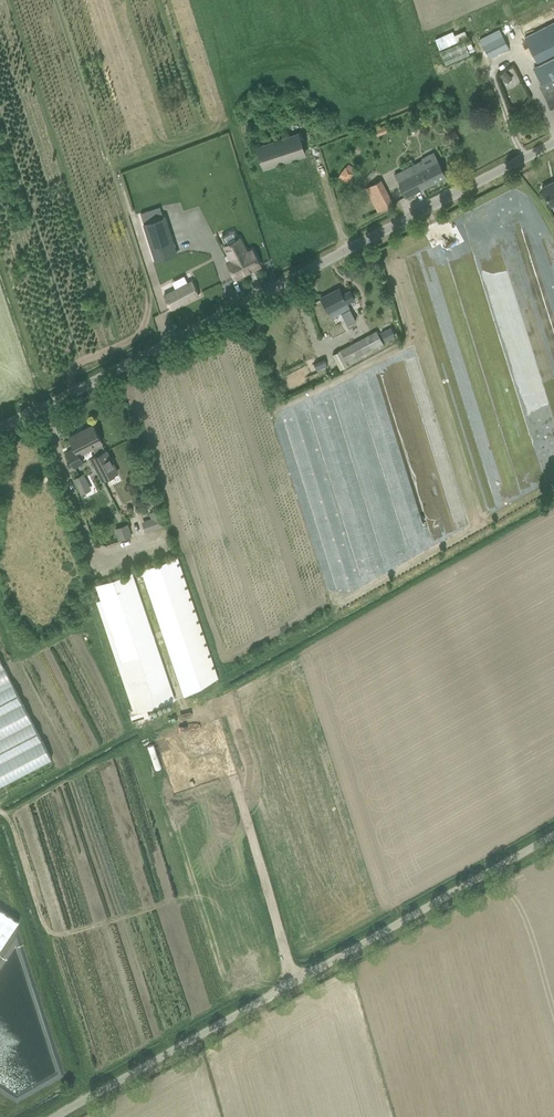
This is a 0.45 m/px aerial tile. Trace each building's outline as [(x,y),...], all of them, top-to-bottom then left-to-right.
[(525,37),(538,62),(553,54),(553,22),(525,37)] [(490,57),(495,54),(509,48),(499,29),(480,39),(490,57)] [(454,34),(441,40),(444,47),(467,37),(464,30),(454,34)] [(440,50),(445,63),(471,54),(466,41),(440,50)] [(553,112),(553,59),(553,57),(538,65),(534,67),(543,84),(539,85),(543,92),(553,112)] [(512,66),(507,69),(511,77),(516,74),(512,66)] [(500,76),(503,79),(509,74),(505,70),(500,76)] [(262,169),(305,155),(297,132),(255,146),(262,169)] [(395,175),(407,197),(446,176),(438,160),(426,166),(423,161),(395,175)] [(356,171),(348,165),(339,176),(347,182),(356,171)] [(365,189),(373,203),(378,212),(393,204),(380,181),(365,189)] [(551,206),(553,213),(553,181),(540,188),(550,207),(551,206)] [(166,216),(163,217),(160,207),(140,213),(144,224),(143,224),(155,261),(178,254),(166,216)] [(235,278),(260,265),(252,249),(251,248),(248,250),(241,236),(222,246),(227,254),(224,256),(235,278)] [(192,281),(164,295),(171,309),(199,295),(192,281)] [(354,298),(351,292),(343,296),(339,289),(321,298),(332,317),(349,308),(346,302),(354,298)] [(383,345),(376,331),(333,354),(340,368),(383,345)] [(316,370),(327,365),(324,359),(313,364),(316,370)] [(117,473),(110,459),(106,451),(105,451),(100,442),(101,441),(93,425),(84,429),(85,430),(70,438),(70,437),(69,437),(75,448),(67,452),(74,467),(85,462),(80,453),(93,447),(97,455),(91,458),(103,480),(117,473)] [(83,474),(73,479),(81,495),(86,492),(80,480),(85,478),(83,474)] [(167,525),(155,492),(144,496),(152,517),(143,521),(146,532),(167,525)] [(132,535),(128,523),(115,527),(119,540),(132,535)] [(185,695),(217,676),(176,557),(141,568),(185,695)] [(147,708),(174,699),(130,572),(95,585),(99,596),(94,598),(134,713),(142,710),(147,708)] [(52,759),(0,660),(0,786),(52,759)] [(21,918),(0,905),(0,950),(21,918)]
